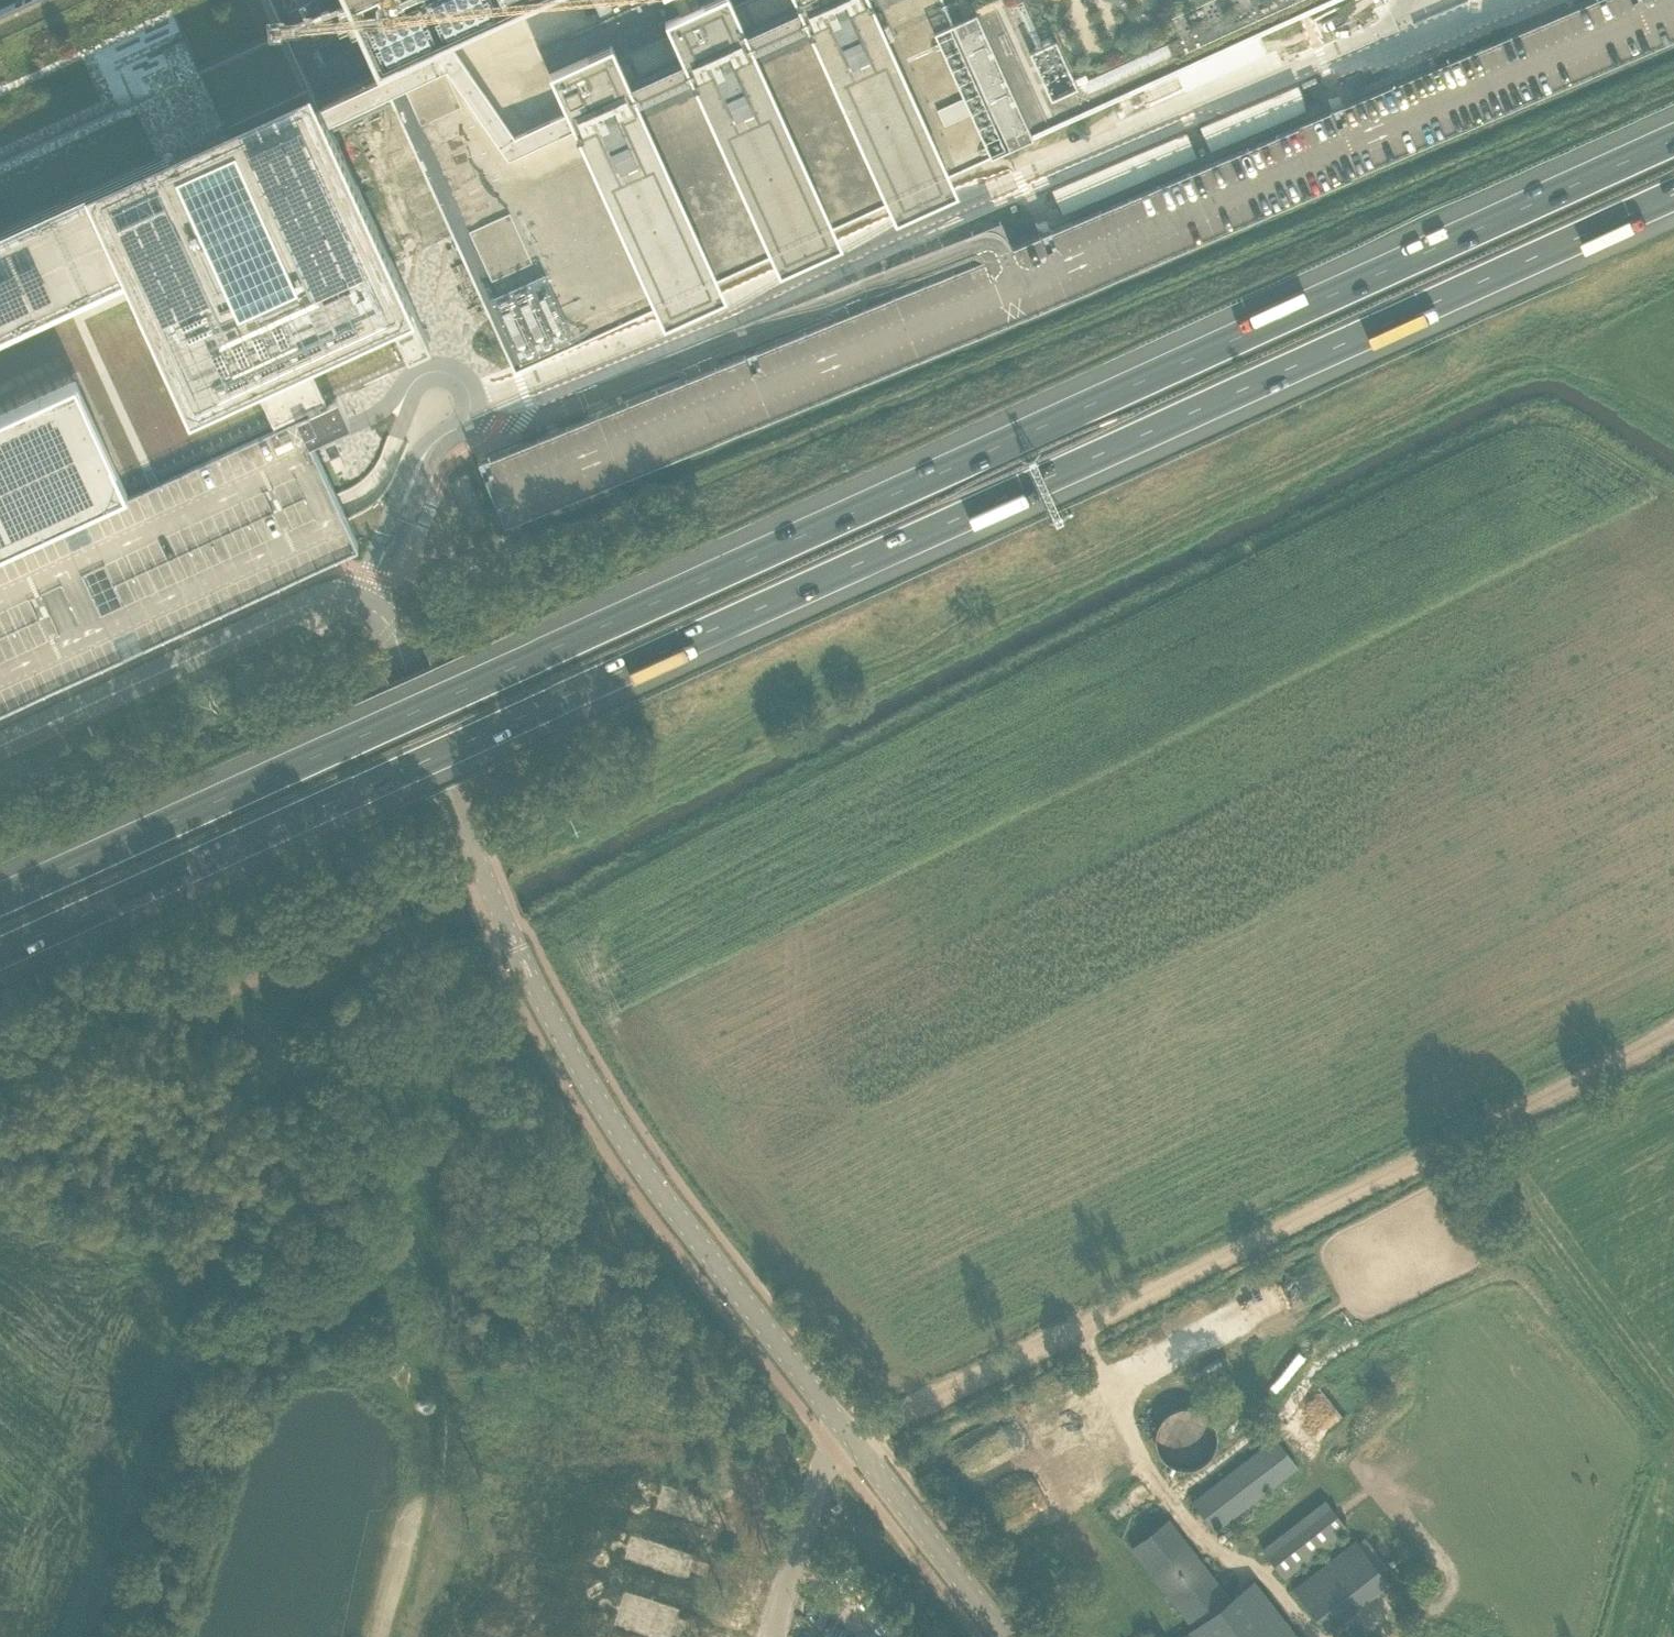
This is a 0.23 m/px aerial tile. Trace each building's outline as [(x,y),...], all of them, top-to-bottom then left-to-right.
[(429,342),(329,124),(392,95),(393,97),(394,97),(514,363),(523,359),(1316,0),(332,0),(283,22),(273,0),(16,0),(0,7),(0,539),(429,342)] [(1340,104),(1045,228),(999,248),(756,351),(490,463),(516,526),(1673,32),(1673,0),(1585,0),(1340,104)] [(1189,133),(1141,151),(1149,174),(1198,156),(1189,133)] [(349,531),(338,507),(308,442),(295,415),(291,406),(202,447),(103,492),(0,539),(0,694),(349,531)] [(488,523),(468,474),(450,481),(469,530),(488,523)] [(1199,1411),(1191,1408),(1183,1408),(1175,1410),(1168,1414),(1162,1419),(1158,1426),(1155,1433),(1155,1441),(1157,1449),(1160,1456),(1166,1462),(1173,1467),(1180,1469),(1188,1469),(1196,1468),(1203,1464),(1209,1459),(1214,1452),(1216,1444),(1216,1436),(1215,1428),(1211,1421),(1206,1415),(1199,1411)] [(1283,1455),(1287,1453),(1275,1437),(1190,1502),(1213,1532),(1294,1470),(1283,1455)] [(1284,1580),(1348,1530),(1315,1489),(1252,1538),(1284,1580)] [(1231,1597),(1169,1519),(1132,1547),(1193,1627),(1189,1631),(1190,1632),(1182,1636),(1298,1636),(1253,1580),(1231,1597)] [(1364,1533),(1294,1585),(1328,1629),(1397,1576),(1364,1533)]
